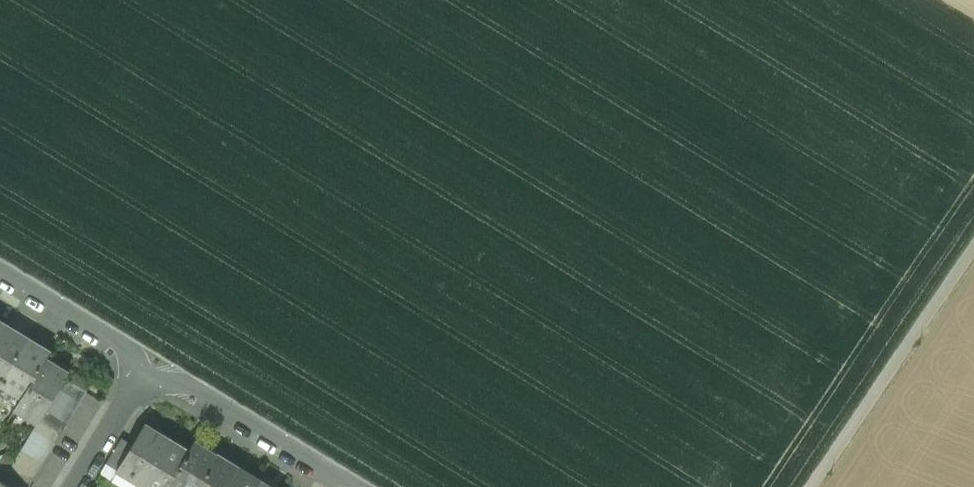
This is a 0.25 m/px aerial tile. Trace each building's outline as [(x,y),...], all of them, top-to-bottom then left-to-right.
[(0,336),(0,381),(2,382),(27,340),(12,331),(14,328),(7,324),(5,327),(0,336)] [(27,340),(2,382),(24,395),(46,358),(49,353),(34,344),(36,341),(29,337),(27,340)] [(53,362),(46,358),(24,395),(16,407),(37,419),(35,423),(37,424),(40,419),(46,409),(52,399),(58,388),(65,378),(67,374),(51,365),(53,362)] [(87,392),(65,378),(58,388),(81,402),(87,392)] [(81,402),(58,388),(52,399),(74,412),(81,402)] [(74,412),(52,399),(46,409),(68,423),(74,412)] [(68,423),(46,409),(40,419),(62,433),(68,423)] [(62,433),(40,419),(37,424),(33,429),(56,443),(62,433)] [(168,436),(145,423),(132,444),(117,470),(106,463),(98,477),(114,486),(137,486),(168,436)] [(56,443),(33,429),(27,440),(49,453),(56,443)] [(187,453),(172,443),(174,440),(168,436),(137,486),(166,486),(187,453)] [(117,470),(132,444),(122,438),(106,463),(117,470)] [(217,453),(195,439),(187,453),(166,486),(196,486),(217,453)] [(49,453),(27,440),(21,450),(43,464),(49,453)] [(43,464),(21,450),(15,460),(37,474),(43,464)] [(237,469),(222,460),(224,457),(217,453),(196,486),(226,486),(237,469)] [(37,474),(15,460),(8,470),(31,484),(37,474)] [(260,481),(238,468),(237,469),(226,486),(256,486),(260,481)] [(8,470),(2,481),(12,486),(29,486),(31,484),(8,470)]
